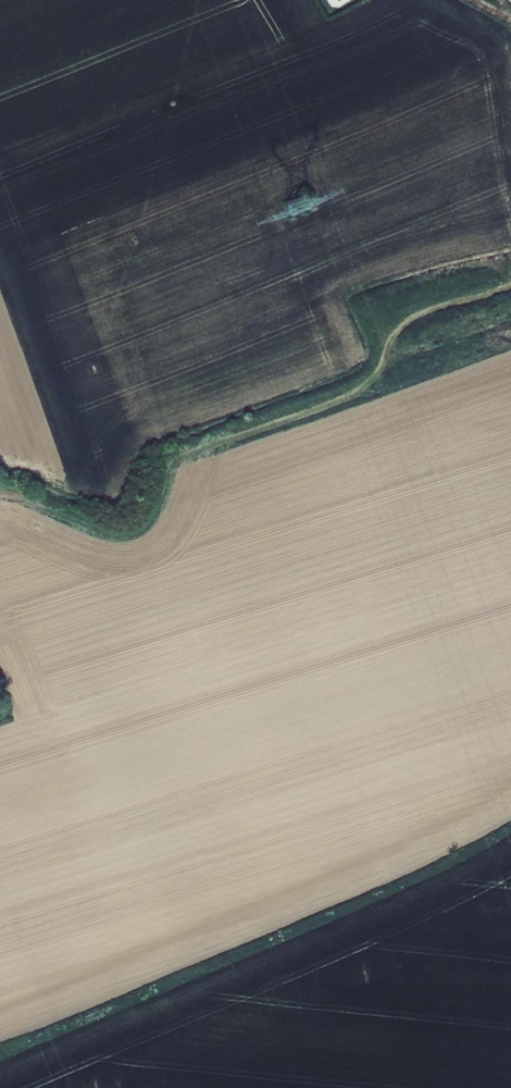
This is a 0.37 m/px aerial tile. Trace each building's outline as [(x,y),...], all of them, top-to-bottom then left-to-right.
[(350,0),(336,0),(341,10),(350,0)]
